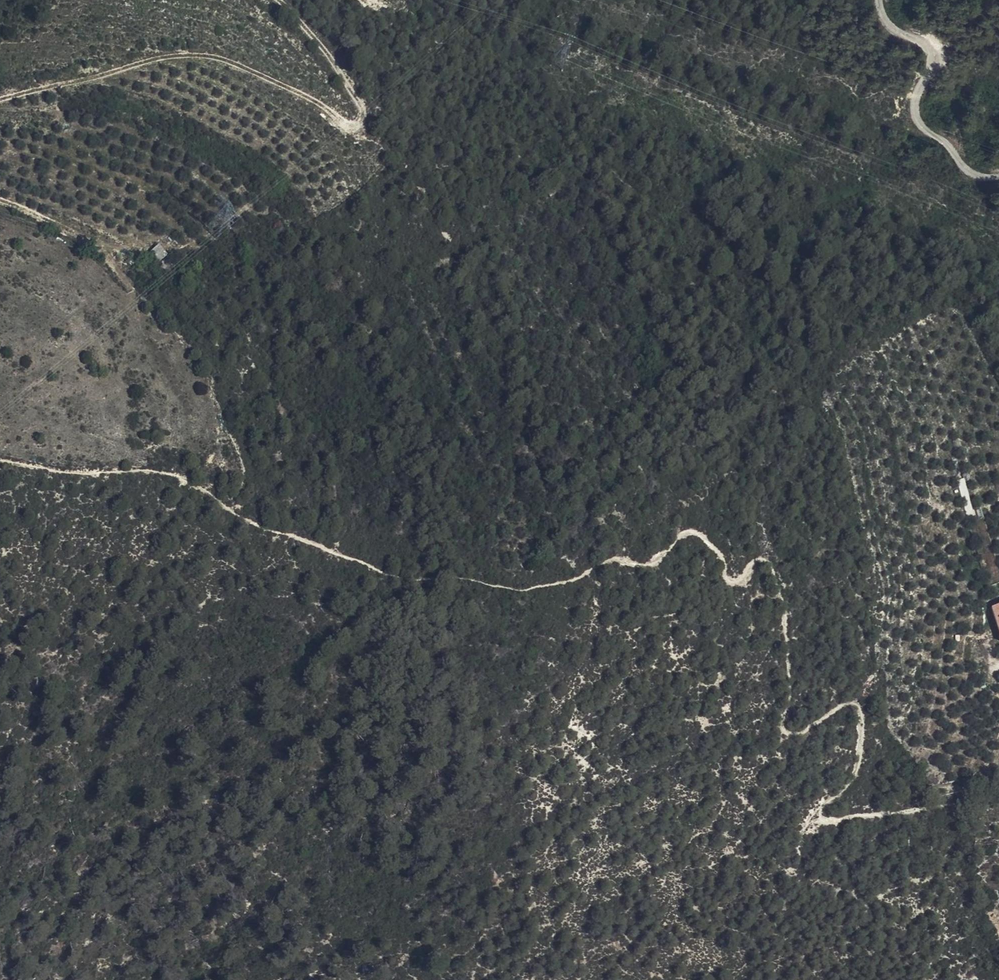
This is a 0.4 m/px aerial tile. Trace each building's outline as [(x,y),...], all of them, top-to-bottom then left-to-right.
[(152,249),(159,260),(168,254),(161,243),(152,249)] [(988,609),(998,640),(998,605),(988,609)]
